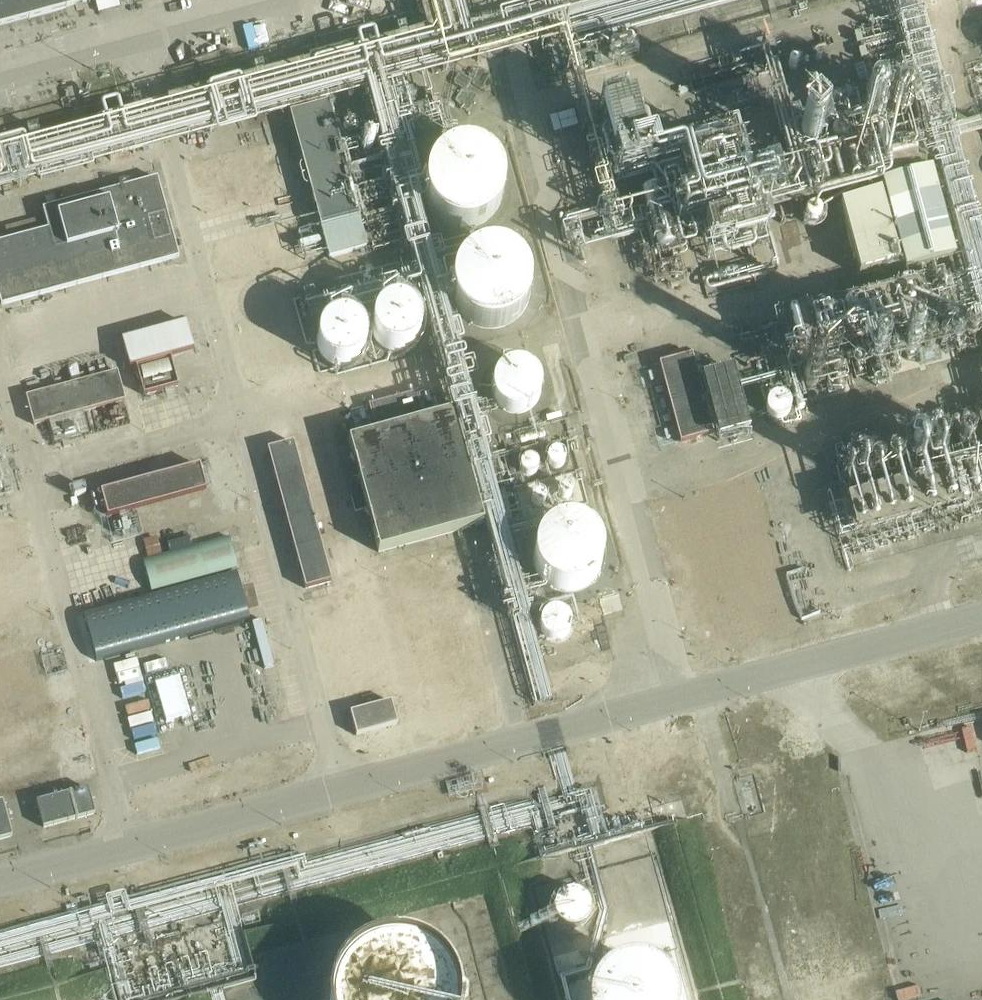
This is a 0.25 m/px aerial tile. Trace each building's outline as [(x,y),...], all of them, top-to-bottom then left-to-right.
[(93,0),(0,0),(0,25),(93,0)] [(555,119),(580,114),(576,97),(551,103),(555,119)] [(320,228),(359,217),(328,104),(289,115),(320,228)] [(628,128),(597,137),(614,201),(646,193),(628,128)] [(505,192),(505,184),(505,177),(503,170),(499,162),(494,156),(488,151),(480,147),(475,145),(466,144),(457,145),(451,147),(443,151),(438,156),(433,162),(429,169),(427,176),(426,184),(427,192),(429,200),(432,206),(437,211),(442,216),(449,220),(455,222),(464,224),(470,224),(477,222),(485,219),(492,214),(498,207),(502,200),(505,192)] [(949,192),(968,190),(965,162),(946,164),(949,192)] [(904,272),(954,258),(930,171),(880,185),(904,272)] [(178,257),(157,178),(43,209),(49,229),(0,243),(0,302),(1,306),(178,257)] [(858,276),(898,265),(879,195),(839,205),(858,276)] [(329,258),(367,248),(359,219),(321,230),(329,258)] [(528,297),(529,289),(528,280),(527,275),(524,268),(519,262),(513,257),(507,253),(500,251),(493,250),(486,250),(479,251),(472,254),(465,259),(459,265),(455,271),(452,280),(451,287),(452,295),(454,303),(457,309),(461,314),(467,320),(473,324),(480,326),(487,328),(497,327),(504,325),(511,322),(517,317),(522,311),(526,303),(528,297)] [(421,329),(422,325),(421,319),(420,315),(418,311),(415,308),(411,304),(407,302),(399,300),(394,301),(389,302),(381,306),(377,310),(375,315),(373,320),(373,324),(374,333),(376,337),(379,341),(384,345),(388,347),(396,349),(401,349),(406,347),(414,343),(417,338),(420,334),(421,329)] [(365,341),(365,336),(364,328),(361,323),(359,319),(355,316),(351,314),(342,311),(336,312),(332,313),(328,315),(324,318),(321,321),(318,326),(317,331),(316,336),(316,341),(317,345),(320,349),(322,352),(325,355),(330,358),(335,360),(339,361),(345,361),(350,359),(354,357),(358,354),(361,350),(363,347),(365,341)] [(185,323),(121,340),(129,368),(193,352),(185,323)] [(681,442),(713,434),(692,355),(660,364),(681,442)] [(170,358),(136,367),(143,395),(177,386),(170,358)] [(540,393),(541,388),(540,382),(539,378),(535,371),(528,366),(522,364),(518,363),(512,363),(507,365),(502,367),(499,369),(495,374),(493,378),(492,382),(491,388),(492,396),(495,401),(497,405),(502,409),(506,411),(515,413),(520,413),(525,411),(530,409),(533,406),(536,403),(539,398),(540,393)] [(718,440),(749,432),(732,371),(702,379),(718,440)] [(33,425),(125,401),(117,373),(26,397),(33,425)] [(790,379),(768,377),(765,404),(788,406),(790,379)] [(453,408),(468,404),(463,387),(449,391),(453,408)] [(425,420),(417,392),(368,406),(376,433),(349,441),(379,551),(483,524),(453,413),(425,420)] [(548,433),(547,448),(563,449),(563,434),(548,433)] [(535,441),(520,441),(519,455),(535,455),(535,441)] [(305,588),(331,581),(293,442),(268,449),(305,588)] [(9,484),(0,448),(0,486),(9,484)] [(547,457),(547,463),(551,467),(556,468),(560,466),(563,462),(564,458),(561,454),(558,451),(551,452),(547,457)] [(520,463),(521,470),(524,473),(529,475),(534,473),(537,468),(537,464),(535,460),(531,458),(525,458),(520,463)] [(197,467),(98,493),(104,518),(203,491),(197,467)] [(96,525),(103,544),(122,537),(115,518),(96,525)] [(534,556),(536,569),(542,579),(551,587),(562,591),(574,591),(585,587),(594,579),(600,569),(603,559),(602,549),(598,539),(591,531),(582,526),(570,523),(556,525),(545,532),(537,543),(534,556)] [(229,537),(141,561),(149,592),(237,568),(229,537)] [(71,553),(80,598),(100,594),(92,549),(71,553)] [(95,661),(249,619),(236,573),(83,615),(95,661)] [(541,611),(542,618),(546,624),(554,628),(562,627),(569,621),(571,613),(569,604),(562,598),(553,598),(547,600),(543,605),(541,611)] [(356,736),(396,726),(391,704),(350,714),(356,736)] [(612,771),(616,783),(629,779),(626,767),(612,771)] [(44,829),(94,815),(87,790),(37,804),(44,829)] [(12,837),(2,802),(0,803),(0,840),(12,837)] [(545,912),(546,922),(552,931),(561,937),(572,939),(582,936),(590,930),(596,921),(597,911),(595,901),(588,893),(580,888),(570,886),(560,888),(552,894),(547,902),(545,912)] [(463,993),(460,982),(455,972),(449,962),(441,954),(432,948),(422,943),(411,939),(400,938),(389,938),(378,941),(367,945),(358,951),(349,958),(342,967),(337,977),(333,987),(331,998),(331,999),(463,999),(463,993)]
